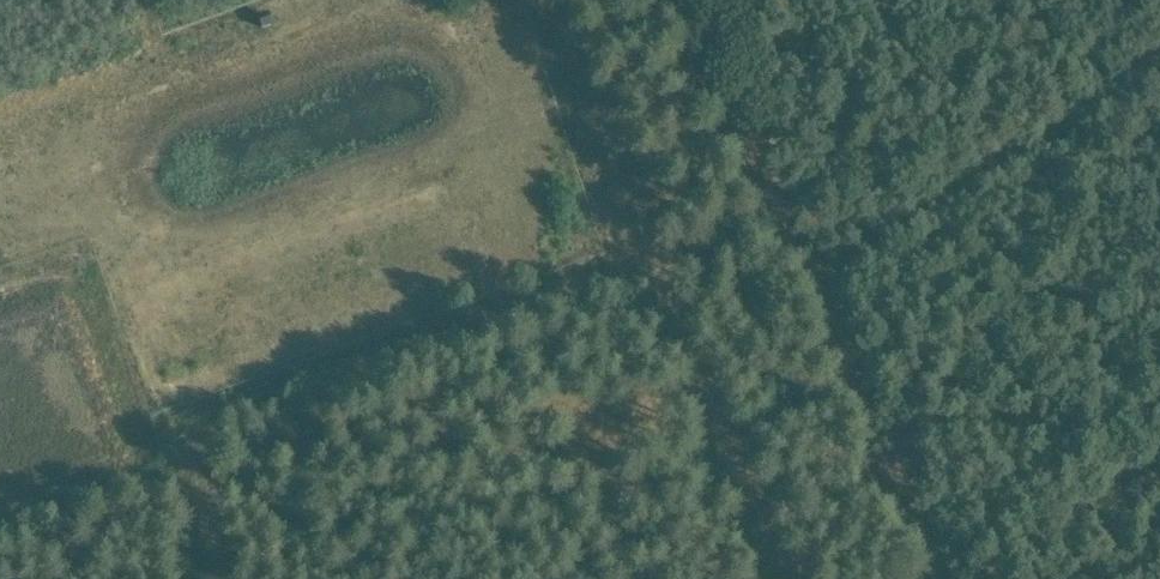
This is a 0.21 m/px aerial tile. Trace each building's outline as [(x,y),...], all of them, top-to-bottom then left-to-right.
[(276,22),(266,25),(269,35),(279,32),(276,22)]
